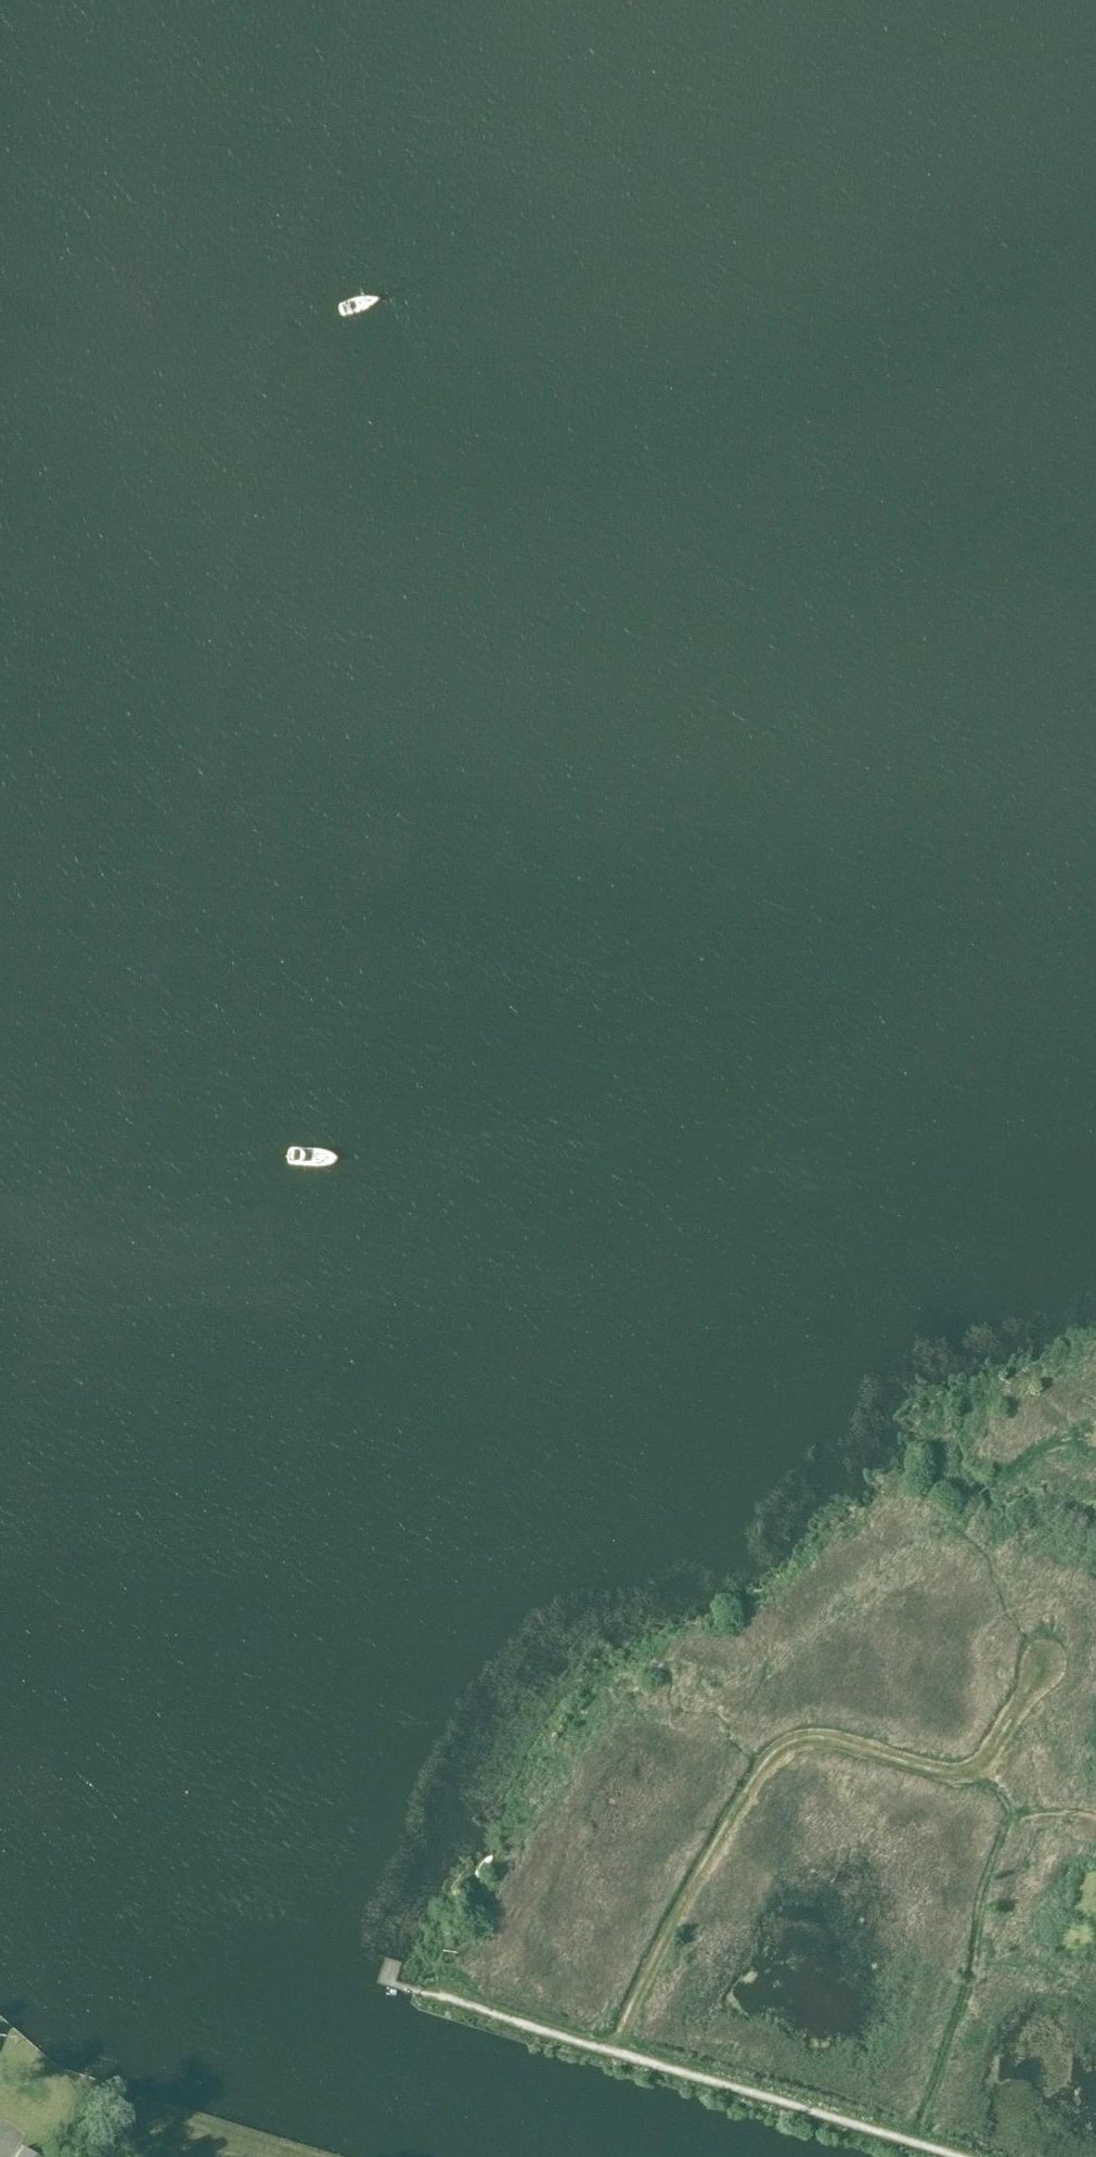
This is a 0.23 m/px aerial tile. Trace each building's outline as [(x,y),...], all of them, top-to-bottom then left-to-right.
[(26,2147),(20,2156),(43,2156),(26,2147)]
